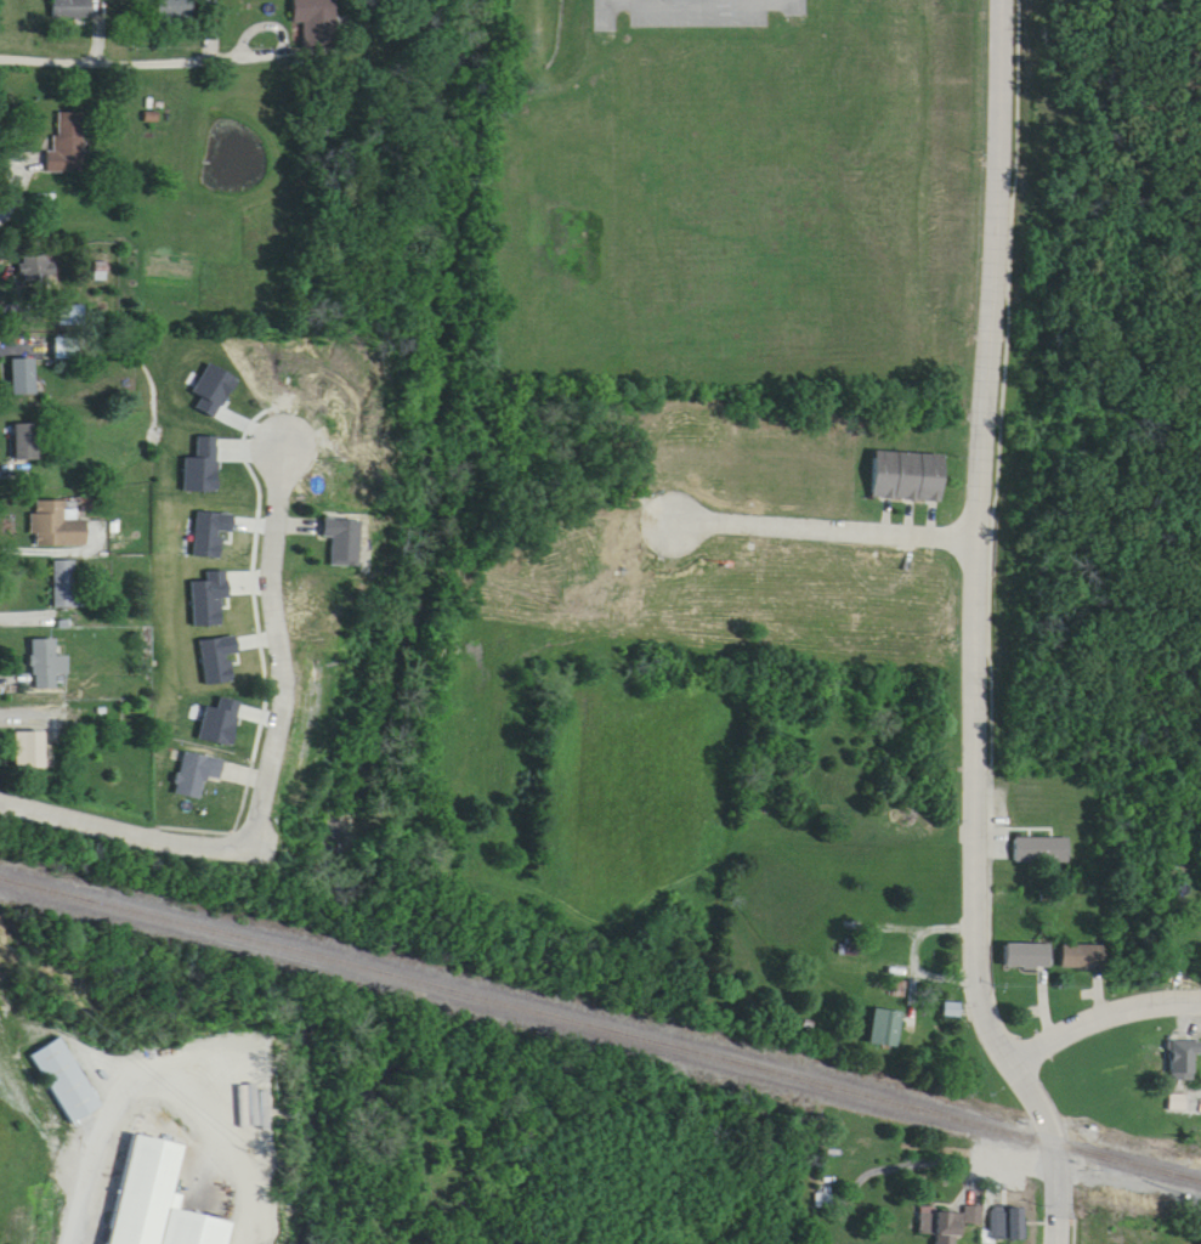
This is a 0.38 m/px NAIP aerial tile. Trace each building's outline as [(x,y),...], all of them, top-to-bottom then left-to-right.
[(54,20),(94,20),(94,0),(54,0),(54,20)] [(194,25),(194,0),(160,0),(160,25),(194,25)] [(294,25),(334,25),(334,0),(294,0),(294,25)] [(84,115),(54,115),(54,176),(84,176),(84,115)] [(47,255),(21,259),(25,289),(59,283),(56,265),(49,266),(47,255)] [(85,327),(85,308),(62,308),(62,327),(85,327)] [(37,362),(13,362),(13,399),(37,399),(37,362)] [(16,463),(39,463),(39,428),(16,428),(16,463)] [(945,456),(875,453),(873,500),(943,503),(945,456)] [(87,521),(77,521),(77,509),(68,509),(68,502),(32,502),(33,548),(87,547),(87,521)] [(330,541),(330,568),(360,568),(361,521),(321,521),(321,541),(330,541)] [(55,561),(55,608),(78,608),(78,561),(55,561)] [(56,640),(34,640),(32,689),(57,689),(57,674),(68,675),(69,657),(56,656),(56,640)] [(17,731),(18,764),(44,764),(43,731),(17,731)] [(223,761),(183,753),(174,795),(199,800),(203,778),(219,782),(223,761)] [(1073,865),(1073,840),(1017,839),(1017,864),(1073,865)] [(1052,946),(1007,946),(1007,970),(1052,970),(1052,946)] [(1110,947),(1063,947),(1063,971),(1110,971),(1110,947)] [(907,1015),(878,1009),(870,1047),(899,1053),(907,1015)] [(34,1056),(72,1126),(103,1109),(65,1039),(34,1056)] [(1199,1043),(1172,1043),(1172,1082),(1199,1082),(1199,1043)] [(230,1208),(160,1191),(176,1127),(129,1116),(98,1243),(220,1243),(230,1208)] [(817,1208),(833,1208),(833,1195),(817,1195),(817,1208)] [(969,1195),(968,1215),(922,1214),(921,1243),(938,1243),(961,1243),(961,1241),(968,1242),(969,1227),(981,1228),(982,1196),(969,1195)] [(1027,1242),(1027,1209),(995,1209),(995,1242),(1027,1242)]
